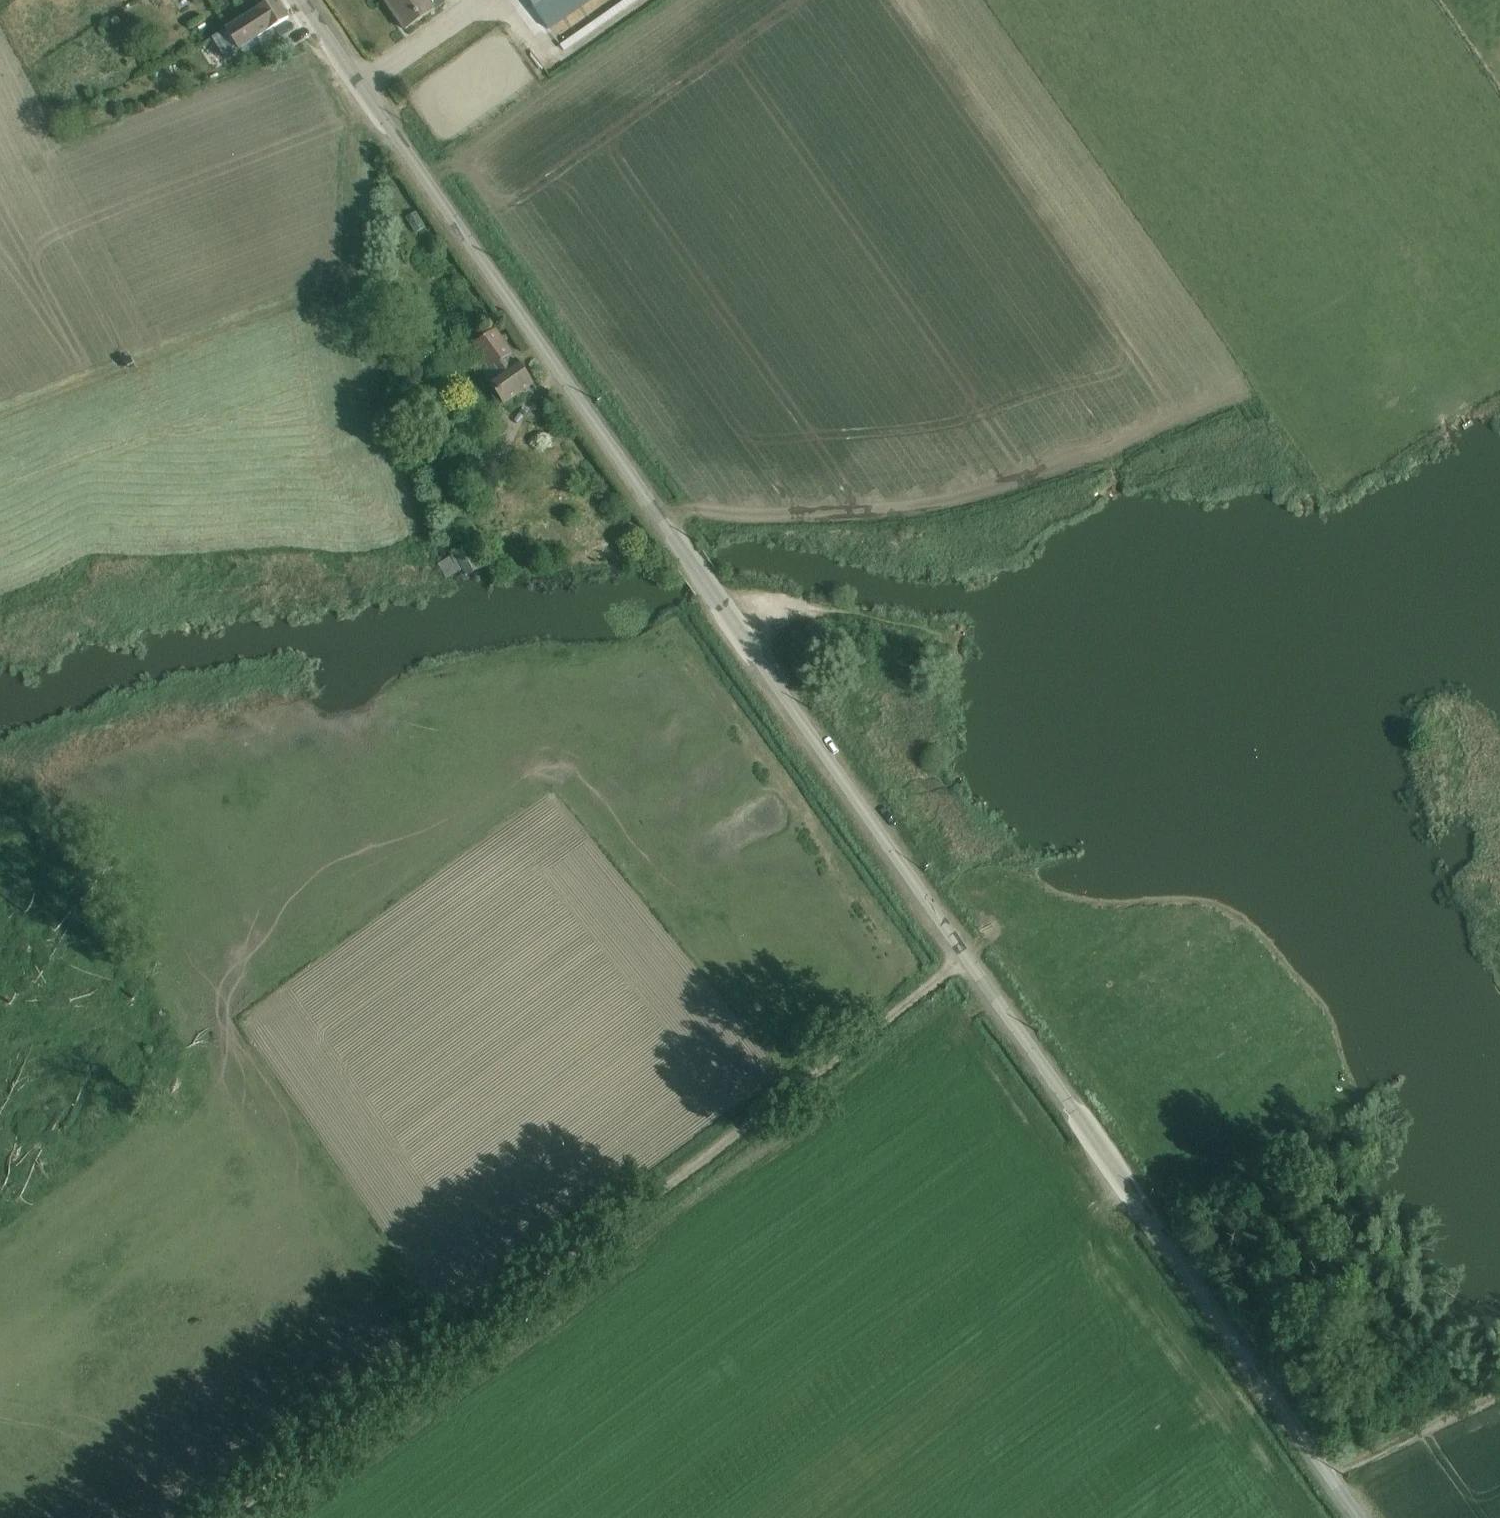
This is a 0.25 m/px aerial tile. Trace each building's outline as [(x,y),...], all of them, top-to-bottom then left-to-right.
[(271,29),(288,18),(276,0),(271,0),(223,31),(211,38),(225,59),(240,49),(271,29)] [(405,30),(443,4),(440,0),(384,0),(405,30)] [(550,30),(593,0),(529,0),(550,30)] [(271,29),(240,49),(243,55),(264,42),(268,49),(279,41),(271,29)] [(415,211),(405,217),(415,233),(425,226),(415,211)] [(479,329),(445,352),(451,362),(468,351),(487,379),(485,380),(503,405),(522,392),(529,390),(529,387),(533,384),(516,360),(512,363),(508,357),(512,354),(495,329),(484,337),(479,329)] [(469,546),(438,563),(446,577),(463,570),(466,576),(481,568),(469,546)]
